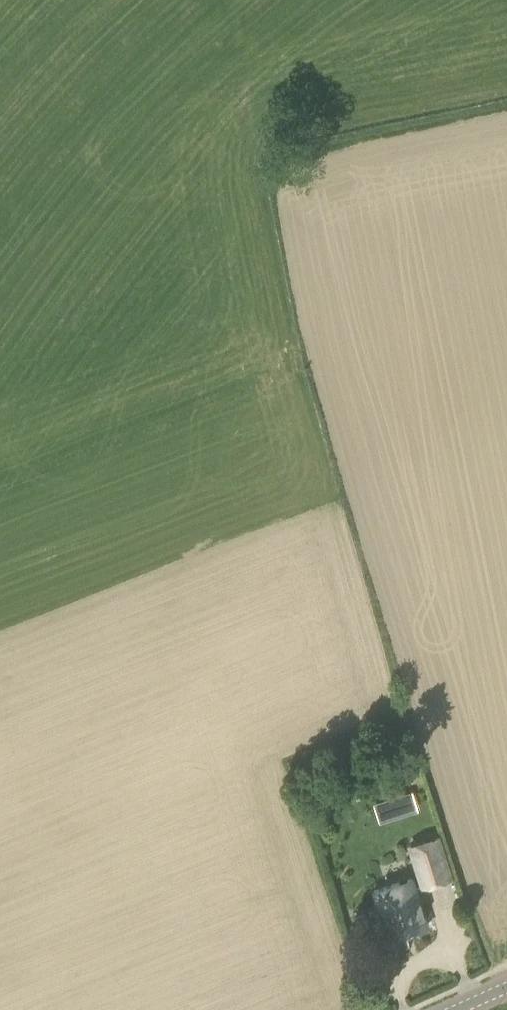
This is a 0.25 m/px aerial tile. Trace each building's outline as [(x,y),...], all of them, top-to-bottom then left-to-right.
[(421,894),(455,884),(441,838),(407,849),(421,894)] [(375,891),(381,910),(356,917),(362,935),(386,927),(389,938),(390,938),(394,950),(410,945),(406,932),(428,926),(413,879),(375,891)]
